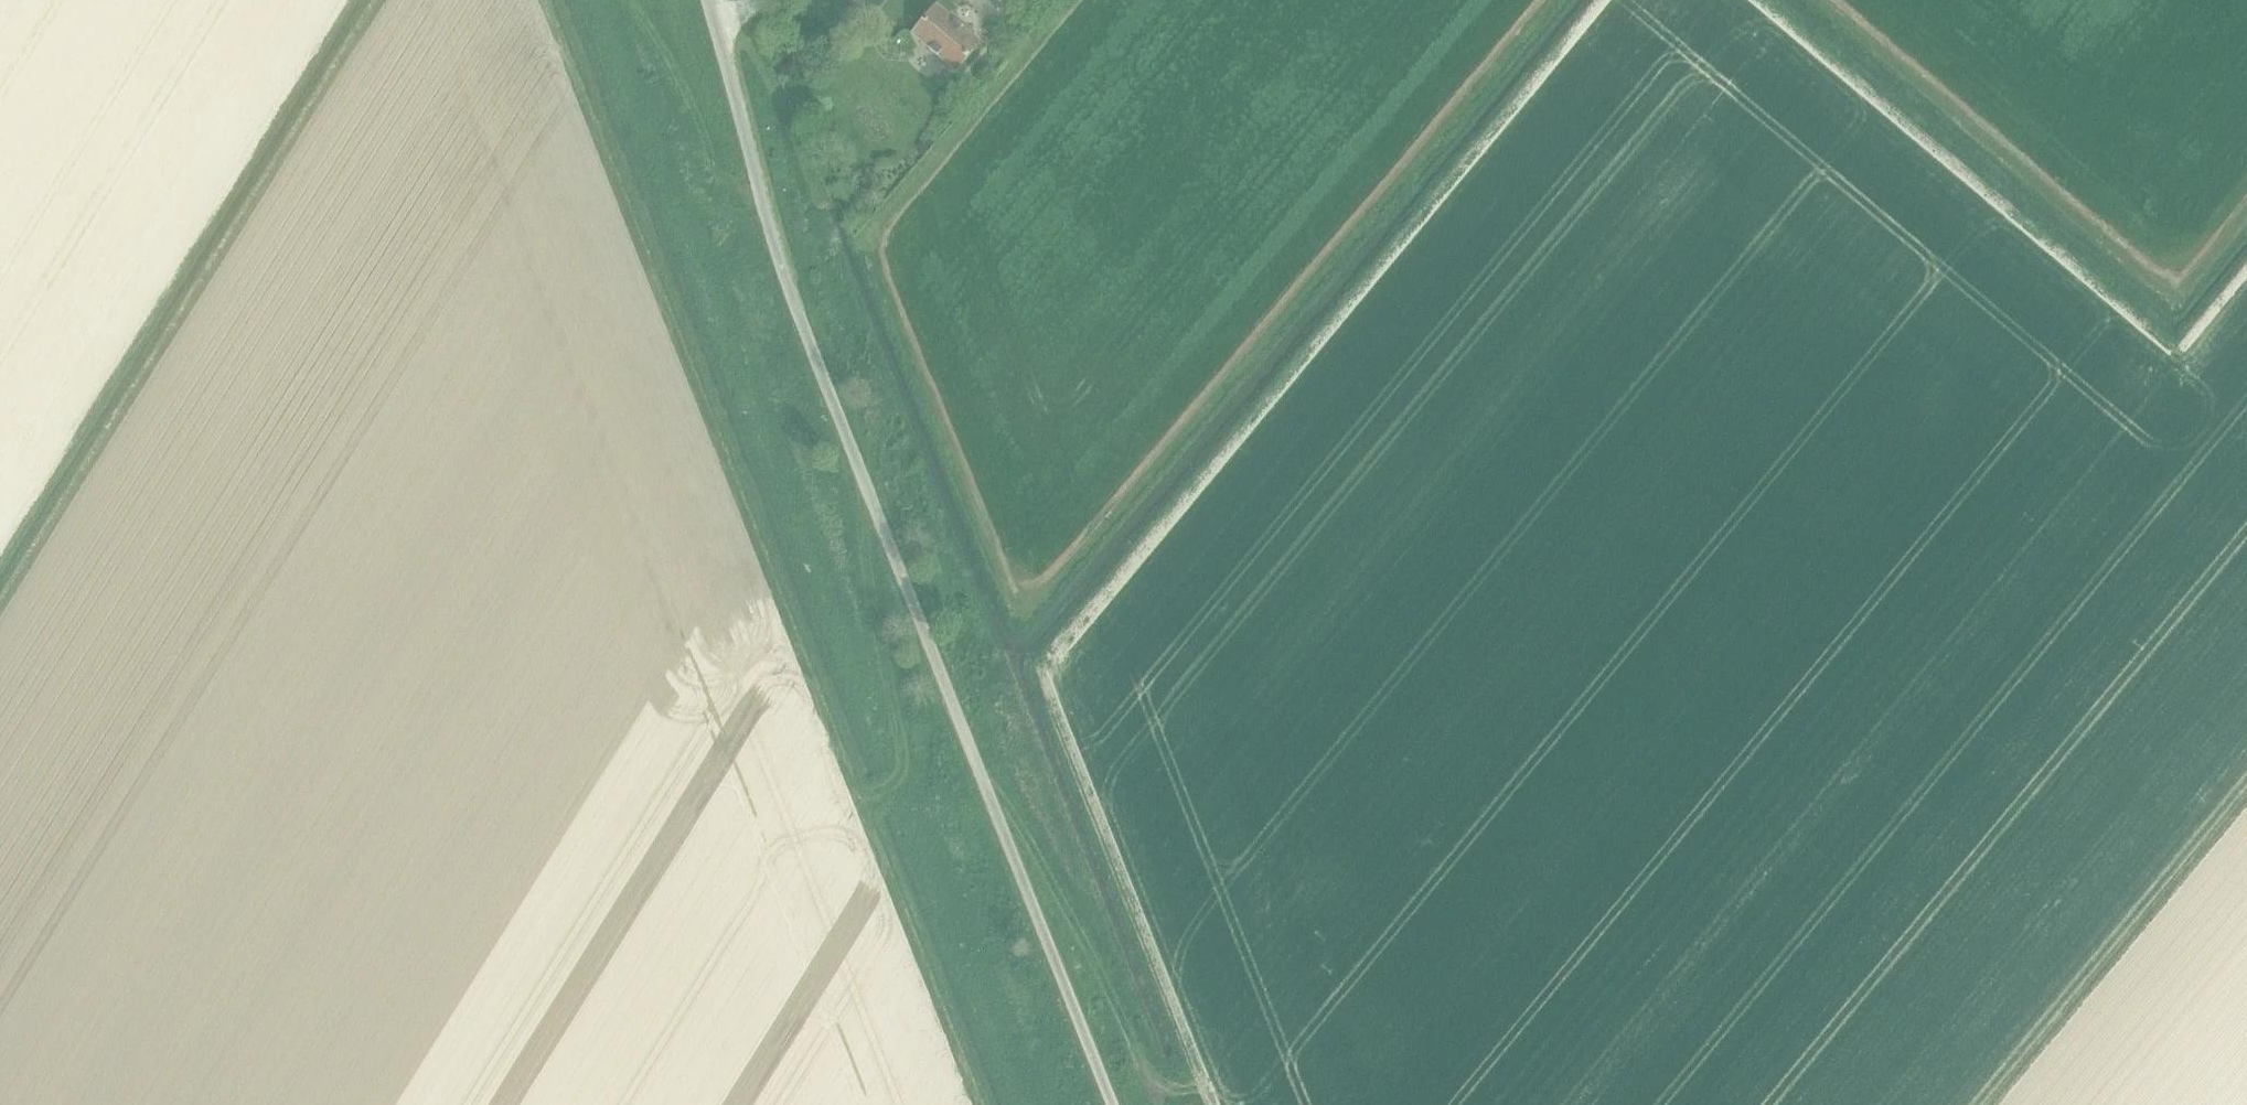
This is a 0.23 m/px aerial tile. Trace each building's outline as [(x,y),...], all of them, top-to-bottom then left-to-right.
[(956,73),(980,44),(936,6),(912,35),(956,73)] [(799,37),(801,22),(791,20),(788,35),(799,37)]
